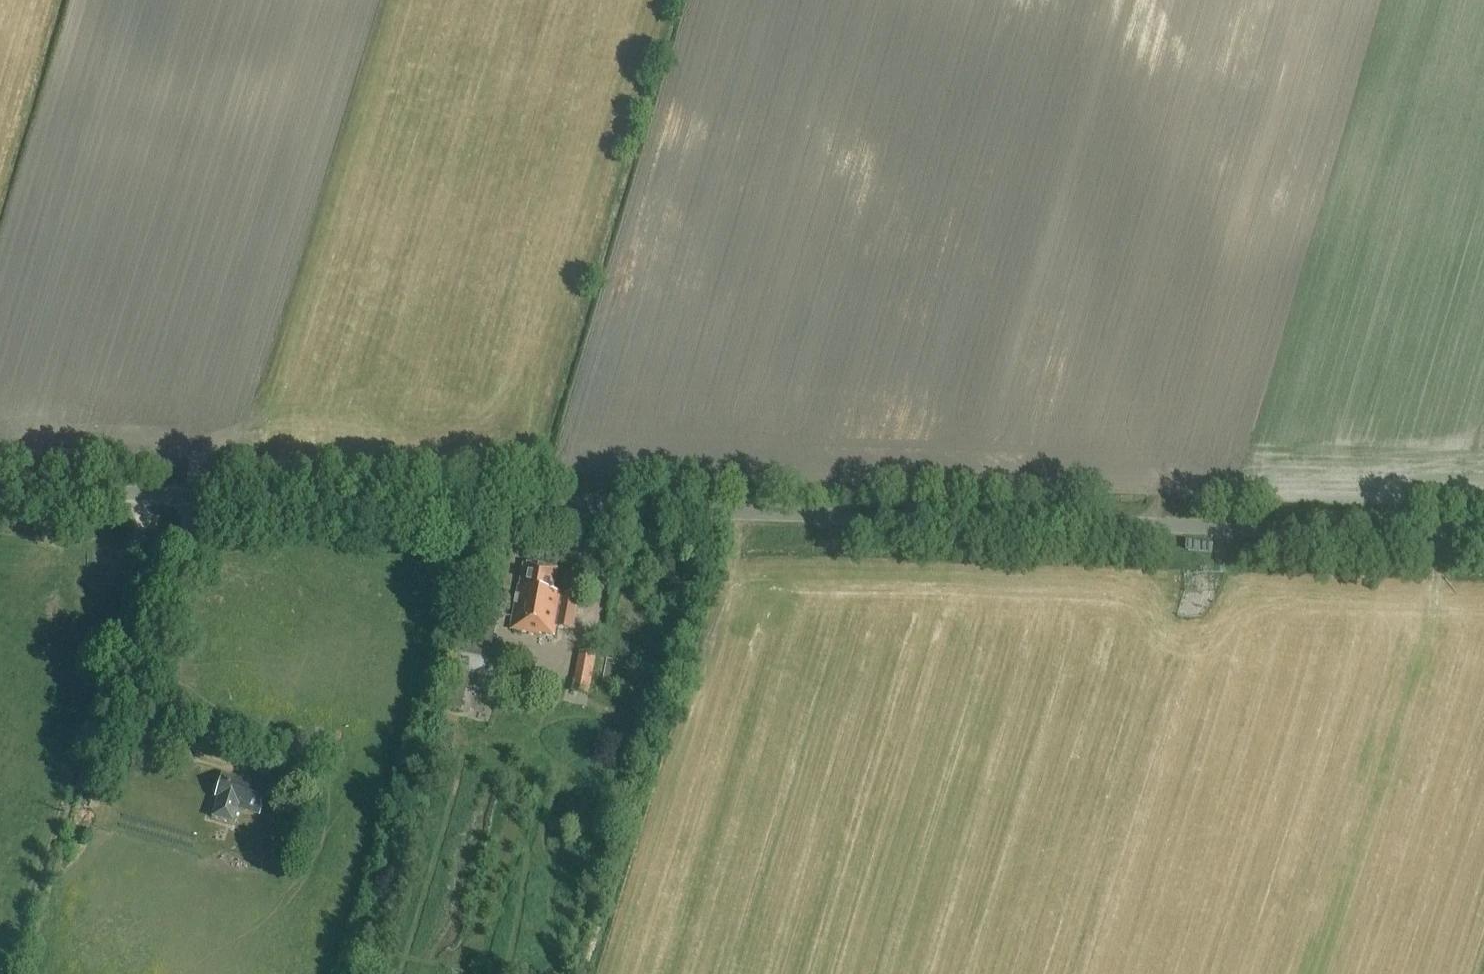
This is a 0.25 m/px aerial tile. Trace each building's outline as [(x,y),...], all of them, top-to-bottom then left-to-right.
[(553,592),(557,571),(523,564),(518,587),(517,587),(509,631),(539,636),(539,635),(555,637),(556,629),(573,632),(579,597),(553,592)] [(496,695),(499,680),(505,648),(492,646),(498,615),(468,609),(454,687),(496,695)] [(589,689),(594,658),(578,655),(573,687),(589,689)] [(258,818),(266,790),(221,776),(214,801),(216,802),(210,821),(230,827),(235,811),(258,818)]
